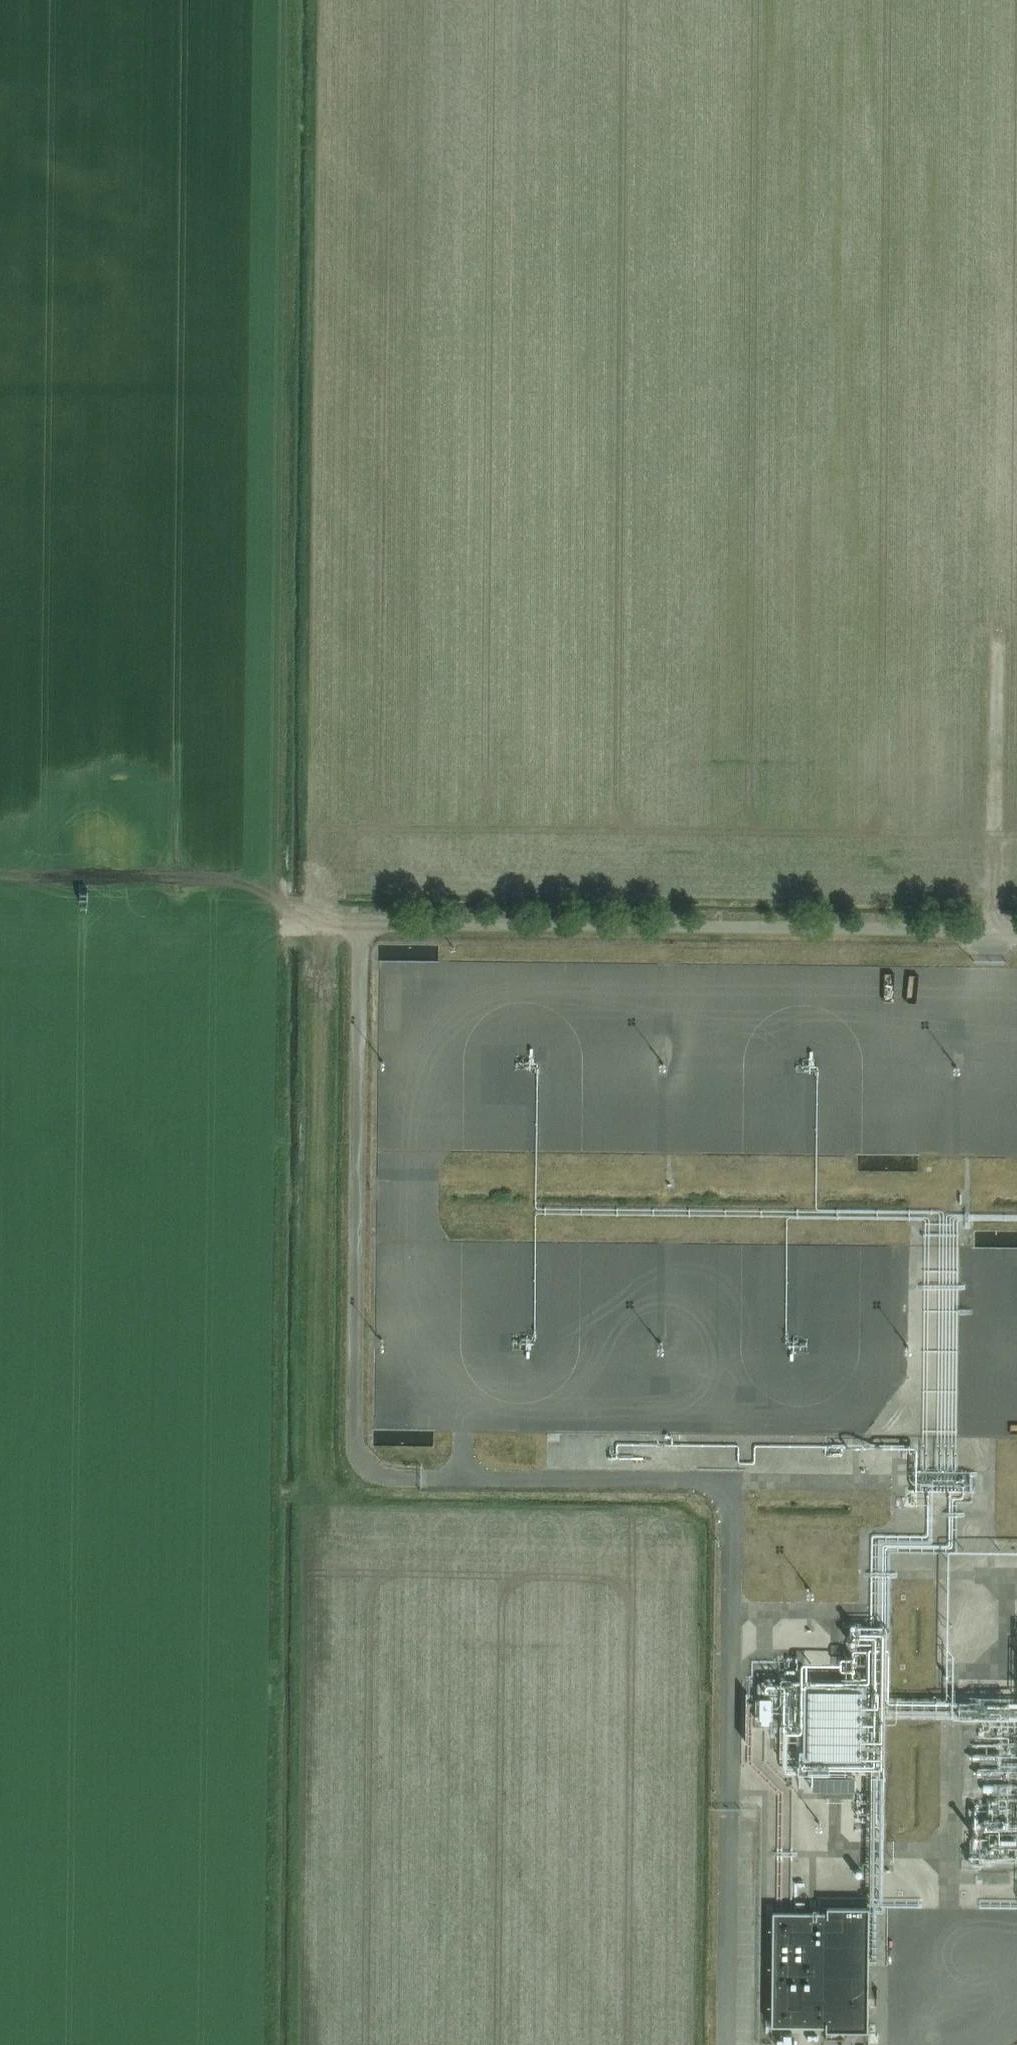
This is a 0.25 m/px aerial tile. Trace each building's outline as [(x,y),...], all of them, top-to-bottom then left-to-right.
[(769,1697),(769,1723),(780,1723),(780,1697),(769,1697)] [(829,2027),(829,2032),(869,2031),(870,1909),(829,1909),(829,1914),(775,1914),(775,2027),(829,2027)]
